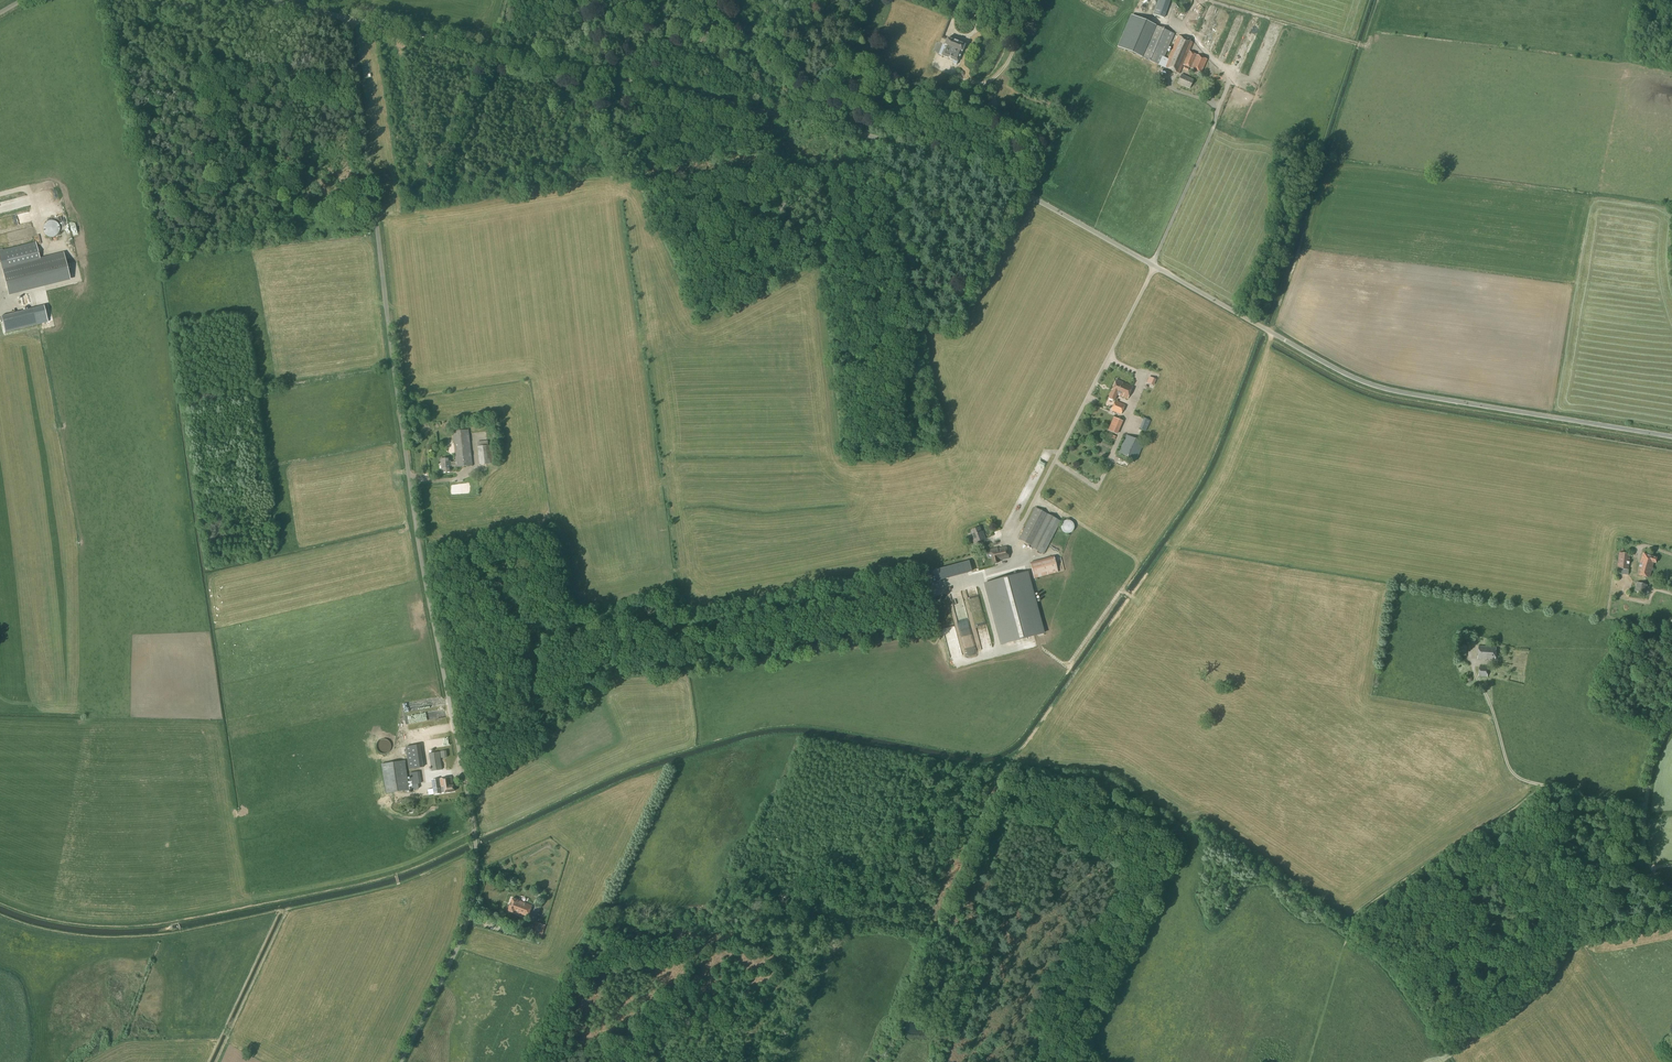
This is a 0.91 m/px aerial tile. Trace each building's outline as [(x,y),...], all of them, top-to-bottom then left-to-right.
[(1154,14),(1164,18),(1173,0),(1160,0),(1154,14)] [(1191,3),(1191,1),(1190,0),(1173,0),(1173,2),(1172,4),(1173,6),(1173,7),(1174,9),(1175,10),(1177,11),(1179,12),(1180,12),(1182,13),(1184,12),(1186,12),(1187,11),(1188,10),(1190,8),(1190,7),(1191,5),(1191,3)] [(1153,13),(1156,5),(1151,3),(1148,11),(1153,13)] [(1207,60),(1189,52),(1193,43),(1178,36),(1168,59),(1165,57),(1175,34),(1152,24),(1131,15),(1117,47),(1138,56),(1158,65),(1165,68),(1179,74),(1182,69),(1181,69),(1183,65),(1201,73),(1207,60)] [(954,60),(952,63),(956,65),(958,62),(962,52),(965,45),(947,38),(945,45),(943,44),(939,54),(942,55),(941,56),(954,60)] [(1244,39),(1237,55),(1247,59),(1254,43),(1244,39)] [(1193,80),(1181,75),(1177,83),(1190,88),(1193,80)] [(47,221),(47,222),(46,222),(45,223),(45,224),(44,224),(44,225),(43,226),(43,227),(43,228),(43,229),(43,230),(43,231),(44,231),(44,232),(44,233),(45,233),(45,234),(46,234),(46,235),(47,235),(47,236),(48,236),(49,236),(50,237),(51,237),(52,237),(53,237),(53,236),(54,236),(55,236),(56,235),(57,235),(57,234),(58,234),(58,233),(59,233),(59,232),(59,231),(60,230),(60,229),(60,228),(60,227),(59,226),(59,225),(59,224),(58,224),(58,223),(57,223),(57,222),(56,222),(56,221),(55,221),(54,221),(54,220),(53,220),(52,220),(51,220),(50,220),(49,220),(49,221),(48,221),(47,221)] [(17,231),(19,241),(40,237),(38,227),(17,231)] [(63,254),(41,260),(36,242),(0,251),(0,261),(3,273),(8,294),(69,279),(63,254)] [(34,305),(2,312),(6,331),(38,324),(34,305)] [(1133,387),(1116,380),(1108,398),(1114,401),(1117,395),(1127,399),(1133,387)] [(1111,411),(1121,415),(1125,405),(1115,401),(1111,411)] [(1114,417),(1108,430),(1117,435),(1123,421),(1114,417)] [(1144,418),(1139,428),(1146,431),(1150,421),(1144,418)] [(452,432),(455,462),(456,462),(456,467),(472,465),(468,430),(452,432)] [(1118,453),(1136,461),(1144,443),(1126,435),(1118,453)] [(477,442),(477,447),(479,465),(496,463),(494,445),(488,445),(488,441),(477,442)] [(456,462),(455,462),(450,462),(449,458),(441,459),(442,473),(451,472),(450,467),(456,467),(456,462)] [(1035,507),(1026,524),(1019,539),(1029,544),(1028,546),(1044,554),(1061,521),(1035,507)] [(981,543),(980,540),(985,539),(983,533),(982,534),(979,527),(971,530),(973,537),(972,538),(975,546),(981,543)] [(997,548),(990,549),(993,564),(998,563),(998,562),(1001,562),(1001,560),(1009,558),(1006,546),(997,548)] [(1628,575),(1630,554),(1619,553),(1616,574),(1628,575)] [(1655,563),(1657,558),(1643,554),(1637,575),(1649,578),(1653,563),(1655,563)] [(1053,556),(1030,562),(1034,579),(1057,573),(1053,556)] [(1043,633),(1027,572),(985,583),(1001,645),(1043,633)] [(1645,594),(1647,585),(1637,582),(1634,591),(1645,594)] [(956,612),(961,633),(967,631),(968,635),(964,636),(968,657),(978,655),(967,610),(956,612)] [(985,638),(990,637),(989,629),(986,630),(986,622),(980,622),(980,631),(985,630),(985,638)] [(1495,661),(1496,647),(1492,647),(1478,646),(1477,659),(1495,661)] [(1487,677),(1488,667),(1479,666),(1478,676),(1487,677)] [(392,747),(392,745),(392,744),(391,742),(390,740),(389,739),(387,738),(385,738),(384,738),(382,738),(381,739),(380,739),(379,740),(377,743),(377,744),(377,746),(377,747),(377,749),(378,750),(379,751),(381,752),(382,753),(383,753),(385,753),(387,753),(388,752),(389,752),(390,750),(391,749),(392,748),(392,747)] [(419,745),(415,745),(405,747),(409,769),(422,767),(419,745)] [(439,752),(429,754),(432,771),(441,770),(439,752)] [(419,789),(418,784),(419,784),(418,772),(410,773),(411,781),(408,782),(405,760),(381,764),(386,794),(409,790),(419,789)] [(453,785),(452,785),(451,777),(432,780),(434,794),(442,793),(454,791),(453,785)] [(527,917),(532,906),(518,901),(512,898),(508,911),(513,913),(513,912),(527,917)] [(536,923),(532,935),(541,938),(545,925),(536,922),(536,923)]
